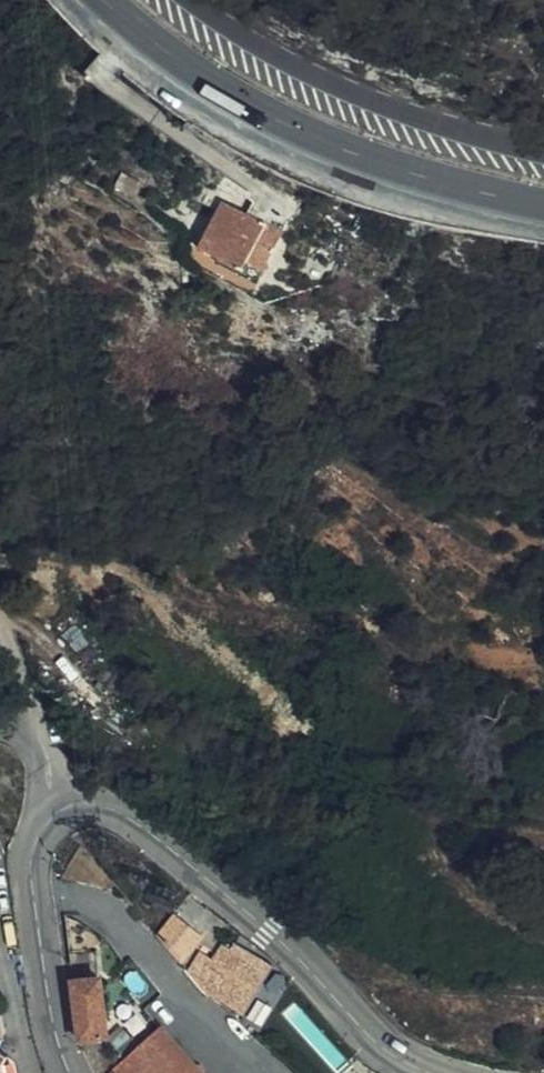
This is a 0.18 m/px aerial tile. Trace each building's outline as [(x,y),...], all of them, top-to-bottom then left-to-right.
[(137,195),(144,183),(127,171),(119,183),(137,195)] [(261,277),(284,233),(226,202),(203,247),(261,277)] [(182,930),(171,921),(162,932),(173,941),(182,930)] [(243,1017),(272,966),(235,941),(231,948),(223,942),(212,959),(210,962),(197,954),(187,970),(208,994),(242,1015),(243,1017)] [(200,950),(197,954),(210,962),(212,959),(200,950)] [(69,958),(72,983),(98,979),(95,954),(69,958)] [(79,1038),(81,1042),(110,1038),(102,979),(98,979),(72,983),(79,1038)] [(117,1067),(121,1072),(194,1072),(199,1069),(162,1027),(139,1047),(132,1038),(119,1049),(127,1058),(117,1067)] [(3,1067),(9,1058),(0,1053),(0,1072),(4,1072),(3,1067)]
